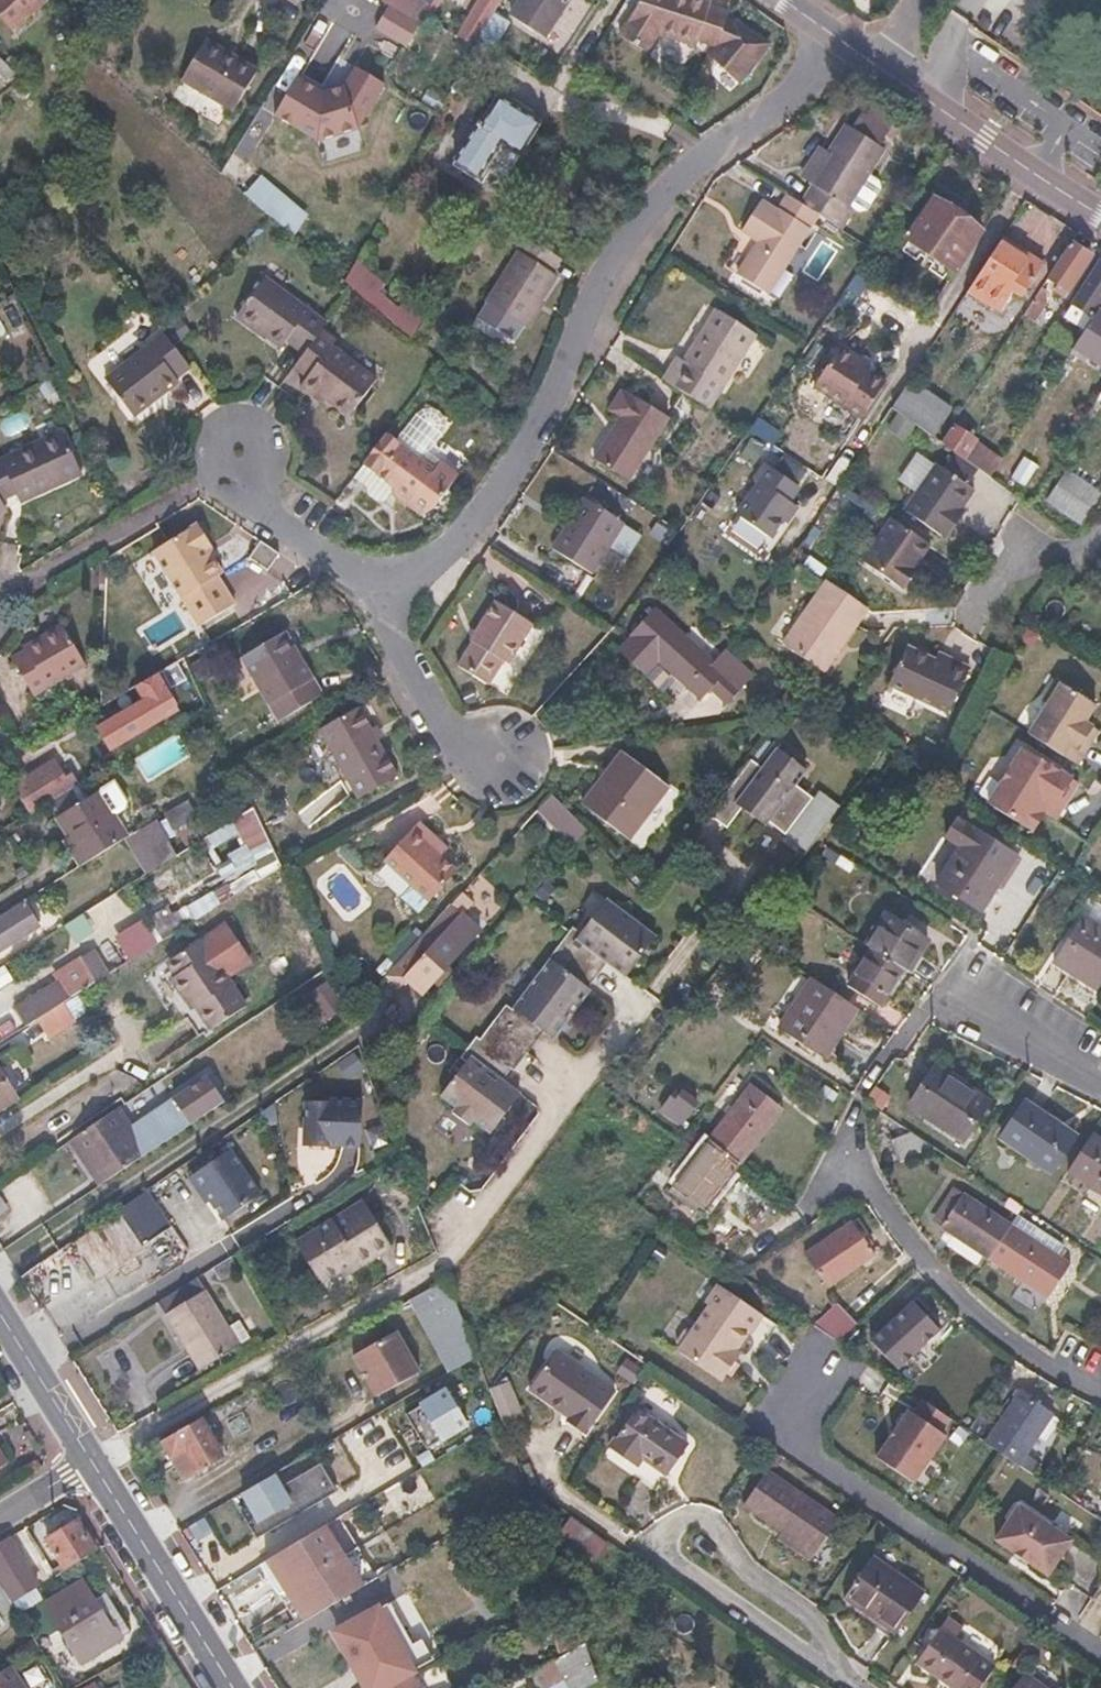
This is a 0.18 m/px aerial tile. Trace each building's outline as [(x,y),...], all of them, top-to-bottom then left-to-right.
[(32,12),(31,0),(0,0),(0,20),(9,31),(32,12)] [(32,10),(43,0),(31,0),(32,10)] [(429,7),(418,0),(384,0),(383,2),(419,24),(429,7)] [(497,12),(504,0),(484,0),(463,36),(479,45),(483,37),(497,12)] [(514,15),(543,34),(565,0),(524,0),(514,15)] [(601,0),(599,0),(579,33),(596,43),(617,10),(601,0)] [(622,34),(649,52),(661,33),(699,46),(701,41),(720,47),(711,55),(738,87),(750,78),(768,46),(734,22),(732,25),(725,22),(728,14),(709,7),(711,2),(705,0),(644,0),(622,34)] [(592,9),(581,2),(568,22),(579,28),(592,9)] [(512,21),(497,12),(483,37),(496,46),(512,21)] [(496,46),(483,37),(479,45),(454,88),(466,95),(486,61),(493,65),(502,50),(496,46)] [(255,76),(202,43),(178,85),(229,117),(255,76)] [(358,126),(384,82),(339,55),(320,88),(298,75),(276,112),(318,137),(323,158),(363,148),(358,126)] [(4,91),(19,77),(0,57),(0,78),(1,80),(0,81),(0,86),(4,91)] [(480,120),(478,119),(453,157),(479,174),(500,141),(519,153),(541,120),(498,93),(480,120)] [(856,106),(846,121),(874,138),(883,124),(856,106)] [(874,138),(846,121),(810,177),(849,202),(886,146),(874,138)] [(264,182),(251,197),(292,233),(306,218),(264,182)] [(762,197),(743,227),(759,237),(737,270),(768,291),(819,213),(787,193),(778,207),(762,197)] [(979,229),(933,198),(906,237),(953,269),(979,229)] [(1041,266),(1000,239),(966,290),(998,311),(1011,291),(1021,298),(1041,266)] [(1088,257),(1069,244),(1043,284),(1052,290),(1049,295),(1059,301),(1088,257)] [(557,275),(519,251),(487,303),(525,327),(557,275)] [(345,279),(355,287),(411,335),(423,316),(356,260),(345,279)] [(1074,303),(1095,317),(1100,307),(1100,263),(1074,303)] [(324,330),(263,286),(235,325),(278,356),(284,348),(301,361),(318,338),(324,330)] [(755,335),(719,312),(687,363),(679,358),(664,381),(709,409),(755,335)] [(1078,348),(1096,359),(1100,351),(1100,312),(1078,348)] [(180,313),(166,323),(173,333),(187,323),(180,313)] [(155,343),(158,348),(115,380),(145,423),(189,391),(185,384),(199,374),(170,333),(155,343)] [(301,361),(290,376),(304,386),(297,396),(314,408),(318,402),(346,423),(373,387),(327,353),(331,347),(318,338),(301,361)] [(863,360),(843,347),(816,387),(863,418),(864,417),(886,383),(871,373),(859,365),(863,360)] [(863,360),(859,365),(871,373),(875,368),(863,360)] [(601,406),(612,413),(586,455),(619,476),(660,410),(628,389),(626,391),(615,384),(601,406)] [(904,385),(889,407),(914,424),(932,437),(950,410),(921,391),(918,395),(904,385)] [(418,413),(396,440),(424,461),(445,433),(448,425),(446,416),(441,410),(433,406),(424,407),(418,413)] [(889,407),(880,421),(906,437),(914,424),(889,407)] [(1,498),(15,489),(22,500),(81,466),(58,426),(0,460),(0,496),(1,498)] [(977,443),(951,426),(940,442),(953,451),(966,460),(977,443)] [(386,433),(365,462),(379,473),(402,490),(399,495),(422,512),(436,508),(460,475),(442,462),(436,470),(424,461),(396,440),(386,433)] [(941,468),(935,464),(904,511),(946,540),(959,520),(954,517),(960,508),(972,490),(966,485),(978,468),(966,460),(953,451),(941,468)] [(755,481),(760,485),(738,518),(772,540),(794,506),(789,503),(800,487),(766,465),(755,481)] [(1066,471),(1047,501),(1082,524),(1096,502),(1100,494),(1066,471)] [(379,473),(368,489),(370,496),(385,506),(393,505),(399,495),(402,490),(379,473)] [(625,523),(587,499),(556,549),(594,573),(625,523)] [(965,511),(960,508),(954,517),(959,520),(965,511)] [(865,530),(852,548),(864,557),(862,560),(896,583),(897,581),(900,583),(910,569),(907,567),(914,557),(925,541),(892,517),(877,539),(865,530)] [(200,523),(154,551),(202,630),(239,607),(221,578),(226,575),(209,548),(214,545),(200,523)] [(273,571),(268,542),(256,558),(273,571)] [(917,559),(914,557),(907,567),(910,569),(917,559)] [(861,610),(818,584),(779,649),(822,675),(861,610)] [(496,599),(472,640),(475,642),(461,665),(495,685),(508,663),(513,666),(538,624),(496,599)] [(633,637),(636,640),(622,654),(648,677),(661,662),(703,701),(728,674),(658,610),(633,637)] [(288,629),(283,632),(302,662),(307,659),(288,629)] [(283,632),(234,661),(272,723),(326,691),(307,659),(302,662),(283,632)] [(85,666),(65,633),(48,644),(46,640),(11,661),(33,697),(85,666)] [(934,659),(905,644),(886,683),(946,712),(968,668),(952,659),(949,666),(934,659)] [(952,659),(937,652),(934,659),(949,666),(952,659)] [(1042,699),(1047,702),(1027,735),(1076,766),(1091,742),(1085,738),(1091,727),(1084,722),(1096,704),(1056,678),(1042,699)] [(147,682),(99,712),(98,742),(123,727),(127,734),(165,710),(147,682)] [(365,717),(324,741),(365,808),(404,784),(365,717)] [(1098,731),(1091,727),(1085,738),(1091,742),(1098,731)] [(1077,783),(1022,748),(987,805),(1031,832),(1043,813),(1049,816),(1055,806),(1061,810),(1077,783)] [(760,773),(749,764),(708,817),(726,831),(740,814),(744,807),(766,824),(778,833),(804,798),(793,789),(806,773),(776,751),(760,773)] [(607,778),(602,775),(581,804),(627,839),(668,784),(626,752),(607,778)] [(44,765),(13,784),(19,796),(29,811),(70,787),(62,775),(53,781),(44,765)] [(116,781),(99,791),(114,816),(127,808),(128,801),(116,781)] [(19,796),(13,784),(0,791),(0,806),(19,796)] [(57,816),(70,839),(65,842),(79,865),(83,862),(127,837),(114,816),(99,791),(57,816)] [(551,795),(537,809),(575,846),(587,831),(551,795)] [(811,803),(804,798),(778,833),(785,838),(811,803)] [(196,821),(189,805),(165,815),(172,831),(196,821)] [(1061,810),(1055,806),(1049,816),(1054,820),(1061,810)] [(744,807),(740,814),(762,830),(766,824),(744,807)] [(979,914),(1015,856),(956,819),(944,839),(958,848),(934,887),(979,914)] [(417,826),(383,864),(428,903),(457,872),(442,859),(428,847),(433,841),(417,826)] [(126,844),(144,875),(174,857),(155,827),(126,844)] [(433,841),(428,847),(442,859),(448,853),(433,841)] [(34,924),(20,900),(0,912),(0,946),(34,924)] [(614,905),(607,900),(591,921),(597,925),(614,905)] [(597,925),(591,921),(578,938),(571,932),(552,958),(584,982),(601,959),(625,977),(656,936),(614,905),(597,925)] [(884,914),(865,944),(872,948),(904,968),(909,971),(927,941),(884,914)] [(1082,914),(1053,959),(1097,987),(1100,981),(1100,926),(1082,914)] [(451,927),(439,917),(384,978),(395,988),(405,978),(421,994),(456,956),(439,940),(451,927)] [(142,923),(114,939),(124,957),(152,940),(142,923)] [(211,955),(226,979),(250,964),(227,927),(200,944),(207,957),(211,955)] [(169,962),(177,976),(169,981),(182,1002),(187,999),(195,1011),(208,1031),(245,1009),(226,979),(211,955),(207,957),(200,944),(199,943),(169,962)] [(904,968),(872,948),(849,987),(881,1007),(904,968)] [(90,986),(91,951),(50,974),(55,982),(14,1007),(25,1025),(36,1019),(64,1002),(78,993),(90,986)] [(584,982),(552,958),(512,1011),(507,1008),(495,1024),(527,1049),(548,1023),(556,1029),(570,1011),(576,1012),(585,999),(584,994),(590,986),(584,982)] [(858,1007),(812,980),(780,1030),(825,1059),(858,1007)] [(64,1002),(74,1019),(89,1011),(78,993),(64,1002)] [(187,999),(182,1002),(190,1014),(195,1011),(187,999)] [(75,1022),(74,1019),(64,1002),(36,1019),(48,1038),(75,1022)] [(468,1052),(474,1057),(445,1095),(485,1126),(500,1107),(507,1112),(521,1092),(504,1080),(498,1075),(508,1062),(514,1067),(527,1049),(495,1024),(483,1039),(480,1037),(468,1052)] [(936,1068),(911,1107),(965,1142),(991,1103),(936,1068)] [(16,1099),(0,1073),(0,1108),(16,1099)] [(684,1090),(694,1098),(698,1093),(682,1081),(673,1094),(677,1098),(684,1090)] [(765,1094),(749,1082),(706,1138),(738,1162),(776,1113),(760,1101),(765,1094)] [(673,1094),(662,1108),(681,1123),(698,1101),(694,1098),(684,1090),(677,1098),(673,1094)] [(765,1094),(760,1101),(776,1113),(781,1107),(765,1094)] [(330,1100),(306,1099),(305,1143),(330,1144),(331,1142),(360,1143),(362,1099),(330,1097),(330,1100)] [(1025,1106),(1003,1138),(1054,1172),(1078,1136),(1051,1118),(1049,1122),(1025,1106)] [(113,1112),(65,1142),(95,1191),(185,1129),(171,1107),(129,1136),(113,1112)] [(507,1112),(500,1107),(485,1126),(492,1131),(507,1112)] [(903,1126),(884,1133),(893,1155),(924,1139),(903,1126)] [(1095,1134),(1071,1171),(1100,1191),(1100,1138),(1095,1134)] [(738,1162),(706,1138),(671,1184),(703,1209),(738,1162)] [(220,1158),(179,1186),(189,1201),(194,1198),(201,1209),(214,1229),(251,1204),(220,1158)] [(962,1192),(951,1185),(929,1218),(940,1225),(962,1192)] [(962,1192),(940,1225),(989,1257),(1011,1224),(962,1192)] [(139,1197),(81,1237),(80,1271),(89,1285),(164,1231),(139,1197)] [(194,1198),(189,1201),(197,1212),(201,1209),(194,1198)] [(389,1246),(360,1200),(294,1242),(319,1282),(340,1269),(355,1259),(359,1265),(389,1246)] [(852,1218),(803,1251),(826,1285),(873,1251),(852,1218)] [(1011,1224),(989,1257),(1048,1296),(1070,1263),(1056,1254),(1063,1244),(1037,1227),(1034,1232),(1019,1222),(1015,1227),(1011,1224)] [(359,1265),(355,1259),(340,1269),(343,1275),(359,1265)] [(198,1277),(162,1300),(205,1368),(245,1343),(211,1287),(206,1290),(198,1277)] [(447,1277),(410,1298),(450,1376),(480,1360),(474,1345),(471,1342),(470,1339),(470,1334),(447,1277)] [(693,1328),(684,1329),(677,1340),(679,1348),(678,1350),(719,1378),(732,1359),(728,1357),(734,1348),(747,1330),(749,1331),(761,1313),(717,1283),(705,1301),(709,1304),(693,1328)] [(940,1330),(913,1301),(870,1341),(896,1370),(940,1330)] [(854,1323),(836,1303),(812,1323),(836,1340),(854,1323)] [(397,1329),(355,1353),(378,1395),(420,1369),(397,1329)] [(734,1348),(728,1357),(732,1359),(738,1351),(734,1348)] [(612,1393),(551,1355),(526,1395),(549,1409),(553,1403),(573,1416),(569,1422),(566,1426),(584,1437),(612,1393)] [(492,1380),(489,1384),(501,1414),(519,1407),(503,1366),(492,1380)] [(429,1450),(469,1426),(449,1391),(409,1415),(429,1450)] [(1054,1415),(1021,1392),(986,1442),(998,1451),(1004,1454),(1010,1444),(1026,1455),(1054,1415)] [(911,1413),(907,1409),(874,1457),(912,1483),(944,1435),(939,1432),(949,1416),(922,1398),(911,1413)] [(553,1403),(549,1409),(569,1422),(573,1416),(553,1403)] [(684,1450),(631,1414),(605,1453),(633,1472),(639,1462),(664,1479),(684,1450)] [(202,1417),(162,1440),(183,1479),(225,1456),(202,1417)] [(281,1489),(274,1477),(243,1495),(250,1506),(240,1512),(257,1541),(338,1494),(322,1466),(281,1489)] [(763,1472),(742,1506),(813,1552),(834,1518),(763,1472)] [(1069,1539),(1017,1504),(993,1539),(1046,1574),(1069,1539)] [(329,1607),(377,1579),(341,1517),(264,1562),(299,1624),(329,1607)] [(76,1523),(45,1539),(61,1569),(92,1552),(76,1523)] [(10,1602),(36,1587),(7,1537),(0,1542),(0,1585),(7,1597),(10,1602)] [(925,1590),(871,1554),(843,1596),(897,1632),(925,1590)] [(87,1579),(45,1604),(80,1662),(121,1635),(87,1579)] [(388,1600),(333,1631),(346,1653),(359,1645),(370,1664),(410,1639),(402,1625),(389,1633),(385,1626),(398,1618),(388,1600)] [(337,1620),(329,1607),(299,1624),(278,1637),(287,1652),(320,1633),(318,1631),(337,1620)] [(942,1628),(919,1660),(958,1687),(960,1687),(982,1657),(942,1628)] [(381,1683),(373,1687),(424,1687),(416,1675),(402,1684),(395,1672),(409,1664),(412,1668),(432,1656),(419,1634),(410,1639),(370,1664),(381,1683)] [(581,1666),(547,1685),(549,1687),(583,1687),(598,1680),(586,1644),(572,1651),(581,1666)] [(0,1672),(0,1687),(23,1687),(9,1666),(0,1672)] [(1024,1672),(1013,1687),(1046,1687),(1024,1672)]
